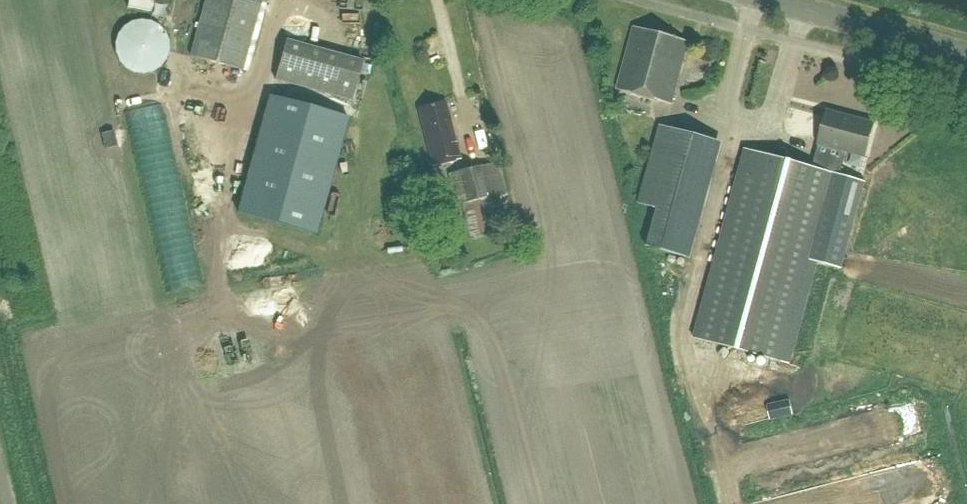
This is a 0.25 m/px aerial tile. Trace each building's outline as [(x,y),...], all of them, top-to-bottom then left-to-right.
[(126,7),(149,13),(153,0),(128,0),(126,7)] [(190,57),(248,73),(268,0),(206,0),(190,57)] [(169,50),(169,48),(169,45),(168,43),(168,41),(167,38),(166,36),(165,34),(164,32),(162,30),(161,29),(159,27),(157,26),(155,24),(153,23),(151,22),(149,22),(147,21),(144,21),(142,21),(140,21),(137,21),(135,22),(133,22),(131,23),(129,24),(127,26),(125,27),(123,29),(121,30),(120,32),(119,34),(118,36),(117,38),(116,41),(116,43),(115,45),(115,48),(115,50),(116,52),(116,54),(117,57),(118,59),(119,61),(120,63),(121,65),(123,66),(125,68),(127,69),(129,71),(131,72),(133,73),(135,73),(137,74),(140,74),(142,74),(144,74),(147,74),(149,73),(151,73),(153,72),(155,71),(157,69),(159,68),(161,66),(162,65),(164,63),(165,61),(166,59),(167,57),(168,54),(168,52),(169,50)] [(688,45),(634,30),(616,92),(671,107),(688,45)] [(363,62),(285,41),(275,80),(352,101),(363,62)] [(269,95),(237,213),(316,234),(349,117),(269,95)] [(459,158),(445,102),(419,109),(433,165),(459,158)] [(817,146),(811,169),(832,174),(839,176),(845,153),(864,158),(873,125),(826,112),(817,146)] [(722,143),(660,126),(638,204),(657,209),(646,247),(690,259),(722,143)] [(811,169),(745,151),(696,338),(783,361),(810,260),(832,266),(842,268),(865,183),(839,176),(832,174),(811,169)] [(505,194),(497,162),(450,174),(458,205),(465,204),(473,238),(498,232),(490,197),(505,194)] [(773,400),(776,419),(794,417),(791,398),(773,400)]
